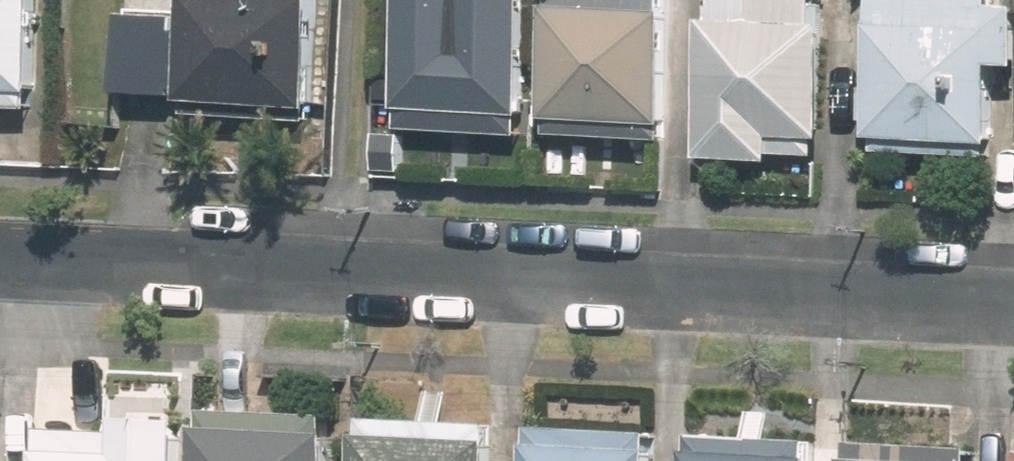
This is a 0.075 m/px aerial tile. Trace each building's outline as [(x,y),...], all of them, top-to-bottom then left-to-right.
[(27,111),(33,0),(0,0),(0,110),(27,111)] [(118,16),(114,97),(180,102),(179,119),(305,126),(311,0),(119,0),(118,16)] [(523,0),(408,0),(408,2),(403,2),(397,106),(377,105),(373,173),(410,175),(412,127),(520,133),(522,114),(524,114),(530,7),(523,7),(523,0)] [(671,0),(560,0),(559,14),(555,14),(550,125),(555,125),(554,138),(665,143),(667,130),(670,130),(675,19),(670,19),(671,0)] [(828,1),(806,0),(724,0),(722,27),(715,27),(709,162),(781,166),(782,154),(823,156),(823,143),(831,143),(836,32),(827,32),(828,1)] [(998,13),(998,0),(878,0),(871,142),(875,142),(874,157),(986,162),(987,149),(992,149),(995,74),(1013,74),(1013,14),(998,13)] [(333,417),(215,411),(214,429),(207,429),(206,460),(336,460),(337,434),(333,434),(333,417)] [(496,425),(374,420),(373,437),(366,436),(365,460),(500,460),(501,442),(495,442),(496,425)] [(652,433),(536,428),(536,448),(531,448),(531,460),(652,460),(653,454),(651,453),(652,433)] [(187,436),(121,433),(121,447),(49,443),(48,460),(186,460),(187,436)] [(814,440),(699,435),(699,453),(694,453),(694,460),(819,460),(819,458),(814,458),(814,440)] [(983,451),(862,445),(862,460),(983,460),(983,451)]
